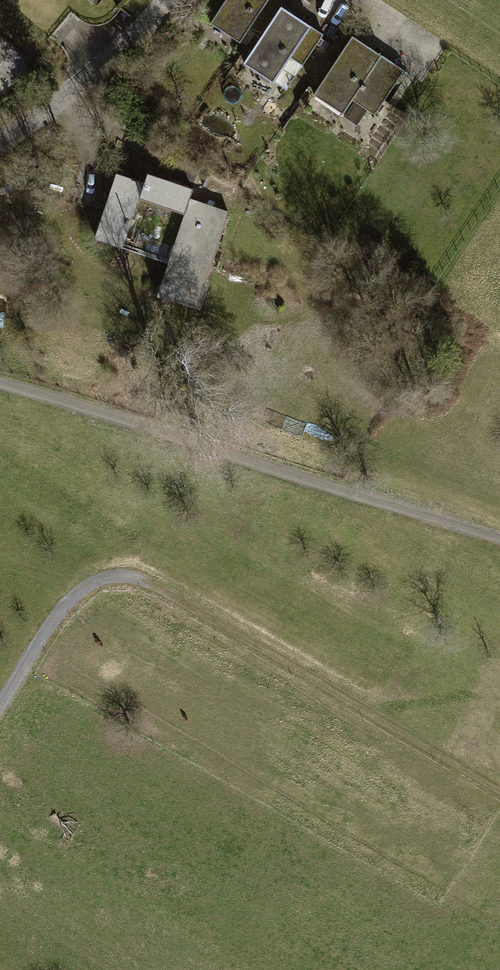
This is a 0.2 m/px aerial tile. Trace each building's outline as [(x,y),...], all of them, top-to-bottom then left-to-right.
[(210,25),(240,43),(267,0),(225,0),(210,25)] [(322,31),(283,4),(241,65),(280,92),(322,31)] [(403,69),(352,37),(317,92),(368,124),(384,99),(403,69)] [(95,238),(168,263),(190,196),(117,172),(95,238)] [(159,297),(198,311),(231,214),(193,201),(159,297)]
